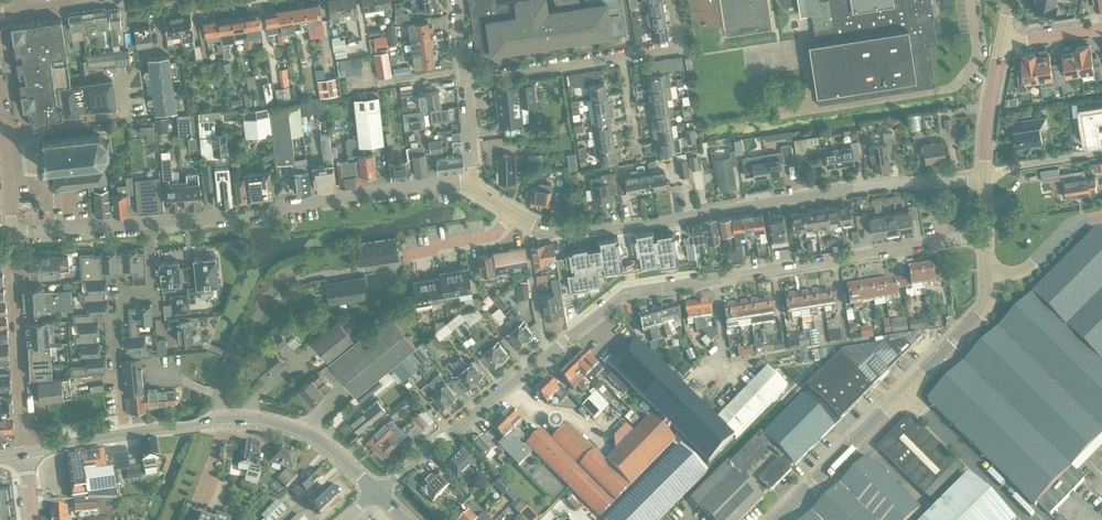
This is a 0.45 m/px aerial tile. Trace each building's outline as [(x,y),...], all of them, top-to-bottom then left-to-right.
[(344,12),(342,0),(328,0),(331,14),(333,22),(340,21),(339,13),(344,12)] [(358,9),(356,0),(342,0),(344,12),(350,11),(351,19),(358,17),(357,9),(358,9)] [(378,7),(377,0),(363,0),(364,9),(378,7)] [(378,7),(383,6),(385,13),(392,12),(391,4),(391,0),(377,0),(378,7)] [(416,10),(423,9),(424,9),(437,7),(436,1),(438,1),(438,0),(414,0),(414,3),(412,4),(410,6),(411,11),(416,10)] [(496,3),(496,0),(469,0),(477,53),(491,51),(491,52),(626,32),(621,0),(584,0),(579,1),(579,0),(555,0),(555,1),(557,3),(559,5),(561,6),(563,6),(567,6),(568,6),(569,7),(547,10),(545,0),(514,0),(496,3)] [(663,10),(662,0),(647,0),(649,13),(663,10)] [(817,0),(798,0),(801,15),(811,13),(814,30),(815,38),(808,39),(808,43),(810,54),(813,70),(812,70),(812,71),(813,74),(814,83),(816,94),(818,104),(827,103),(832,102),(855,98),(881,94),(882,94),(891,93),(936,86),(929,45),(935,45),(937,44),(936,35),(936,34),(930,0),(817,0)] [(1056,17),(1058,5),(1035,0),(1033,12),(1056,17)] [(322,22),(321,15),(319,2),(305,4),(307,18),(310,37),(315,36),(314,28),(316,28),(315,23),(322,22)] [(305,38),(310,37),(307,18),(305,4),(291,7),(295,26),(302,25),(302,26),(305,25),(306,29),(304,29),(305,38)] [(108,26),(107,24),(105,9),(105,7),(93,9),(97,36),(103,35),(102,27),(108,26)] [(122,18),(121,18),(119,7),(108,9),(105,9),(107,24),(109,24),(112,44),(119,43),(117,25),(121,24),(123,23),(122,18)] [(295,26),(291,7),(278,9),(280,22),(282,33),(284,41),(289,40),(287,32),(289,32),(288,30),(295,28),(295,26)] [(88,37),(97,36),(93,9),(80,11),(82,27),(84,27),(85,30),(85,29),(85,32),(87,32),(88,37)] [(284,41),(282,33),(280,22),(278,9),(265,11),(267,24),(268,31),(268,33),(277,31),(277,34),(279,42),(283,41),(284,41)] [(651,26),(666,23),(663,10),(649,13),(651,26)] [(82,27),(80,11),(69,12),(71,27),(63,28),(65,41),(84,38),(82,27)] [(194,39),(190,12),(177,14),(181,41),(194,39)] [(258,12),(244,14),(246,28),(247,27),(248,36),(248,38),(253,38),(253,36),(262,35),(260,25),(258,12)] [(396,22),(409,19),(408,12),(395,14),(396,22)] [(172,36),(180,35),(177,14),(164,16),(167,37),(168,43),(173,42),(172,36)] [(244,14),(231,16),(235,39),(243,37),(243,39),(244,47),(249,46),(248,38),(248,36),(247,27),(246,28),(244,14)] [(231,16),(217,19),(219,32),(220,32),(221,39),(221,42),(223,51),(223,54),(223,55),(223,57),(224,57),(229,56),(228,50),(226,42),(225,42),(225,40),(235,39),(231,16)] [(59,87),(71,85),(62,18),(49,20),(49,19),(35,21),(35,22),(25,23),(12,25),(14,40),(16,54),(16,53),(17,60),(18,71),(20,82),(21,93),(22,93),(24,108),(27,108),(30,115),(29,115),(32,121),(35,128),(49,122),(49,119),(65,117),(63,102),(61,102),(59,87)] [(217,19),(204,21),(206,34),(207,41),(220,39),(221,39),(220,32),(219,32),(217,19)] [(410,38),(430,35),(429,31),(433,30),(432,26),(429,26),(428,20),(408,23),(410,38)] [(668,37),(666,23),(651,26),(653,39),(668,37)] [(149,24),(134,27),(137,47),(153,45),(149,24)] [(394,24),(387,25),(390,41),(397,40),(394,24)] [(642,27),(633,29),(634,33),(636,45),(643,44),(641,32),(642,32),(642,27)] [(374,44),(388,42),(387,35),(373,37),(374,44)] [(434,39),(431,39),(430,35),(410,38),(412,52),(432,49),(431,44),(435,43),(434,39)] [(344,38),(332,40),(334,51),(346,49),(346,46),(344,38)] [(374,44),(375,50),(375,52),(389,50),(388,42),(374,44)] [(389,44),(390,55),(398,54),(396,43),(389,44)] [(194,45),(196,58),(203,57),(200,44),(194,45)] [(1076,46),(1077,49),(1081,72),(1081,73),(1089,72),(1089,71),(1094,70),(1096,78),(1101,77),(1101,71),(1100,60),(1093,62),(1093,57),(1090,44),(1077,46),(1076,46)] [(1066,66),(1059,67),(1062,83),(1069,82),(1067,74),(1073,73),(1073,75),(1081,73),(1081,72),(1077,49),(1072,50),(1071,48),(1064,49),(1065,61),(1066,66)] [(114,50),(112,51),(114,63),(115,63),(130,62),(130,61),(129,52),(128,49),(114,50)] [(346,49),(334,51),(335,58),(336,57),(347,55),(347,53),(346,49)] [(412,52),(415,67),(435,64),(434,58),(437,57),(437,53),(433,54),(432,49),(412,52)] [(112,51),(99,52),(100,65),(114,63),(112,51)] [(387,51),(374,53),(378,76),(391,74),(387,51)] [(99,52),(87,53),(88,66),(100,65),(99,52)] [(1025,72),(1017,74),(1020,90),(1027,89),(1026,81),(1031,80),(1031,81),(1040,80),(1040,79),(1036,56),(1037,56),(1036,52),(1035,52),(1022,55),(1024,68),(1025,72)] [(1037,56),(1036,56),(1040,79),(1040,80),(1048,79),(1048,77),(1053,76),(1054,83),(1054,85),(1062,83),(1059,67),(1052,68),(1051,63),(1049,52),(1041,53),(1042,55),(1037,56)] [(146,75),(150,74),(151,85),(173,82),(172,76),(177,75),(175,60),(170,61),(169,54),(148,57),(149,68),(145,69),(143,71),(144,73),(146,75)] [(340,59),(336,60),(339,75),(342,75),(342,76),(365,73),(362,55),(339,59),(340,59)] [(682,55),(675,56),(677,70),(684,69),(682,57),(682,55)] [(675,56),(668,58),(671,71),(677,70),(675,56)] [(668,58),(662,59),(664,72),(671,71),(668,58)] [(87,59),(80,60),(81,66),(81,72),(89,71),(88,70),(87,59)] [(662,59),(655,60),(657,73),(662,72),(664,72),(662,59)] [(203,63),(205,78),(217,76),(215,61),(203,63)] [(394,75),(411,72),(410,65),(392,68),(394,75)] [(593,70),(586,71),(588,84),(589,84),(589,83),(595,83),(593,70)] [(586,71),(580,72),(582,85),(588,84),(586,71)] [(580,72),(573,73),(575,86),(582,85),(580,72)] [(657,73),(648,75),(650,88),(671,85),(671,84),(670,78),(664,79),(662,72),(657,73)] [(573,73),(566,74),(568,87),(569,94),(576,93),(575,86),(573,73)] [(534,87),(555,84),(553,77),(533,80),(534,87)] [(63,102),(65,117),(79,115),(78,111),(85,110),(86,110),(86,111),(93,110),(92,105),(94,105),(95,109),(116,106),(112,79),(71,85),(59,87),(61,102),(63,102)] [(250,90),(256,90),(254,79),(247,80),(248,85),(250,85),(250,90)] [(326,80),(318,82),(320,97),(331,95),(329,87),(327,87),(326,80)] [(595,83),(589,83),(589,84),(592,97),(606,95),(604,81),(595,83)] [(150,102),(154,102),(155,113),(177,110),(176,103),(181,103),(179,88),(174,88),(173,82),(151,85),(153,96),(149,96),(147,98),(147,101),(150,102)] [(533,84),(496,88),(497,103),(498,107),(498,108),(520,105),(527,105),(535,104),(533,84)] [(277,104),(291,101),(289,85),(275,88),(277,104)] [(671,85),(650,88),(652,101),(667,99),(667,98),(673,97),(671,85)] [(260,105),(274,102),(272,87),(257,90),(260,105)] [(413,87),(400,90),(401,96),(415,94),(413,87)] [(441,104),(438,89),(425,91),(425,92),(418,93),(420,107),(427,106),(441,104)] [(293,102),(306,100),(305,91),(292,93),(293,102)] [(606,95),(592,97),(594,110),(608,108),(613,107),(612,100),(610,100),(609,94),(606,95)] [(369,96),(354,97),(359,146),(363,145),(383,143),(381,124),(378,95),(369,96)] [(323,99),(300,102),(302,114),(325,111),(323,99)] [(652,101),(648,102),(649,110),(651,109),(652,114),(672,111),(674,110),(673,105),(668,106),(667,99),(652,101)] [(1070,102),(1072,109),(1088,107),(1087,100),(1070,102)] [(276,106),(270,106),(277,164),(283,163),(292,162),(292,159),(295,159),(294,155),(306,153),(299,103),(276,106)] [(520,105),(498,108),(498,110),(500,125),(522,123),(522,122),(529,121),(527,105),(520,105)] [(269,106),(242,109),(245,137),(272,134),(269,106)] [(1083,109),(1088,144),(1101,142),(1101,106),(1083,109)] [(608,108),(594,110),(596,123),(610,121),(613,120),(612,115),(614,115),(613,107),(608,108)] [(692,118),(691,115),(690,108),(682,109),(684,119),(692,118)] [(1013,117),(1032,114),(1031,108),(1012,112),(1013,117)] [(448,109),(431,111),(433,121),(442,120),(442,117),(448,116),(448,109)] [(221,110),(198,112),(198,113),(199,121),(200,137),(212,136),(212,134),(215,133),(214,119),(222,119),(221,111),(221,110)] [(426,127),(424,110),(403,112),(405,129),(426,127)] [(653,119),(651,120),(652,128),(656,127),(671,125),(670,118),(673,117),(672,111),(652,114),(653,119)] [(1023,128),(1014,129),(1017,147),(1043,143),(1041,128),(1048,127),(1047,115),(1022,119),(1023,128)] [(167,116),(155,117),(156,128),(168,127),(167,116)] [(951,117),(944,118),(945,130),(952,129),(951,117)] [(190,118),(177,119),(179,135),(192,134),(190,118)] [(596,123),(590,124),(591,130),(593,129),(594,137),(612,134),(610,121),(596,123)] [(389,123),(381,124),(383,143),(391,142),(390,130),(389,123)] [(536,133),(536,127),(535,124),(521,126),(522,134),(536,133)] [(671,125),(656,127),(658,140),(673,137),(671,125)] [(884,143),(870,145),(873,169),(889,167),(887,153),(893,152),(890,131),(883,132),(884,143)] [(200,137),(202,156),(206,156),(228,154),(226,135),(226,132),(215,133),(212,134),(212,136),(200,137)] [(329,133),(320,134),(324,164),(321,164),(325,188),(336,187),(333,163),(329,133)] [(39,144),(38,144),(40,168),(42,167),(46,166),(46,171),(49,171),(49,170),(53,170),(53,175),(54,185),(54,188),(89,185),(106,183),(106,182),(105,167),(103,168),(102,165),(104,164),(104,162),(110,155),(109,142),(99,134),(98,134),(95,135),(46,139),(45,139),(43,139),(43,145),(40,145),(39,144)] [(595,144),(593,145),(594,151),(615,147),(612,134),(594,137),(595,144)] [(818,135),(794,139),(795,151),(804,150),(807,145),(819,143),(818,135)] [(195,136),(187,136),(188,147),(196,147),(195,136)] [(657,145),(655,145),(656,154),(675,151),(681,150),(679,136),(673,137),(658,140),(656,140),(657,145)] [(348,160),(337,161),(340,186),(361,183),(362,183),(361,175),(359,154),(357,137),(356,138),(346,139),(348,160)] [(447,155),(443,155),(441,139),(429,140),(430,152),(435,151),(436,156),(437,172),(449,171),(447,155)] [(447,155),(449,171),(464,169),(461,139),(453,140),(454,154),(447,155)] [(851,147),(824,151),(827,167),(854,163),(853,159),(860,158),(857,140),(850,142),(851,147)] [(942,141),(923,144),(926,162),(945,159),(942,141)] [(782,151),(765,154),(768,175),(783,172),(781,164),(794,162),(792,144),(781,145),(782,149),(782,151)] [(360,154),(359,154),(361,175),(375,173),(373,154),(373,152),(364,154),(363,145),(359,146),(360,154)] [(615,147),(594,151),(595,156),(601,155),(602,162),(621,159),(620,151),(619,152),(618,147),(615,147)] [(732,165),(737,164),(735,149),(729,150),(730,157),(715,160),(720,190),(736,187),(732,165)] [(425,152),(412,154),(413,158),(415,175),(428,174),(425,152)] [(765,153),(742,157),(745,175),(753,174),(754,177),(768,175),(765,154),(765,153)] [(228,154),(206,156),(207,163),(214,162),(216,187),(231,185),(229,165),(228,154)] [(498,170),(496,170),(496,181),(510,181),(515,181),(514,154),(498,155),(498,170)] [(689,157),(692,170),(699,169),(697,155),(689,157)] [(183,180),(179,180),(173,181),(171,157),(161,158),(163,182),(166,182),(168,204),(170,204),(170,205),(181,204),(181,203),(185,202),(183,180)] [(295,159),(292,159),(292,162),(294,172),(295,180),(293,180),(294,192),(296,191),(297,192),(311,190),(308,170),(307,160),(306,157),(295,159)] [(411,176),(408,159),(408,158),(389,161),(390,171),(387,171),(387,174),(386,174),(387,179),(411,176)] [(579,159),(581,167),(588,166),(587,158),(579,159)] [(686,158),(677,160),(680,176),(689,174),(686,158)] [(207,163),(202,163),(204,188),(212,187),(216,187),(214,162),(207,163)] [(1101,172),(1101,176),(1101,175),(1101,162),(1100,162),(1091,163),(1092,173),(1101,172)] [(321,164),(312,166),(315,190),(325,188),(321,164)] [(651,173),(653,188),(667,186),(664,170),(659,171),(658,167),(650,169),(651,173)] [(273,196),(269,170),(269,168),(244,172),(248,199),(273,196)] [(1059,168),(1041,171),(1041,173),(1042,181),(1060,178),(1060,179),(1060,181),(1065,180),(1066,187),(1063,188),(1064,196),(1067,195),(1067,196),(1080,194),(1076,171),(1060,173),(1059,168)] [(653,188),(651,173),(646,173),(645,169),(644,169),(639,170),(637,170),(640,190),(653,188)] [(1085,169),(1076,171),(1080,194),(1091,192),(1091,191),(1098,190),(1096,175),(1088,176),(1086,176),(1085,169)] [(244,172),(243,170),(238,170),(239,177),(235,177),(238,201),(239,201),(240,203),(246,202),(246,199),(248,199),(244,172)] [(628,192),(640,190),(637,170),(630,172),(631,176),(625,177),(628,192)] [(601,176),(590,178),(591,184),(590,184),(594,208),(602,207),(612,205),(610,192),(618,191),(614,171),(606,172),(607,175),(601,176)] [(201,201),(198,174),(198,172),(186,173),(186,180),(183,180),(185,202),(188,202),(189,204),(200,203),(200,201),(201,201)] [(114,215),(129,213),(127,200),(129,200),(129,194),(134,193),(132,176),(127,176),(127,184),(118,185),(119,194),(112,195),(114,215)] [(160,176),(134,178),(138,213),(148,212),(149,212),(161,211),(159,192),(162,192),(160,176)] [(106,183),(89,185),(89,187),(90,193),(94,193),(96,216),(97,216),(111,214),(108,187),(108,186),(106,183)] [(216,187),(212,187),(213,194),(214,205),(233,203),(231,185),(216,187)] [(549,206),(551,189),(532,186),(529,203),(549,206)] [(892,195),(887,196),(886,194),(879,196),(880,203),(893,201),(892,195)] [(872,205),(880,203),(879,196),(871,197),(872,199),(871,199),(872,205)] [(837,205),(841,224),(853,222),(850,203),(837,205)] [(911,218),(917,217),(915,204),(908,205),(909,210),(895,213),(898,230),(912,228),(911,218)] [(834,225),(841,224),(837,205),(826,207),(830,231),(835,230),(834,225)] [(824,231),(830,231),(826,207),(814,209),(817,228),(824,227),(824,231)] [(805,230),(817,228),(814,209),(802,211),(805,230)] [(789,232),(805,230),(802,211),(790,213),(792,223),(788,224),(789,232)] [(752,214),(756,241),(757,249),(758,251),(758,255),(758,256),(769,254),(765,228),(762,212),(752,214)] [(784,212),(766,215),(770,239),(771,239),(772,248),(789,245),(788,237),(784,212)] [(886,233),(883,215),(870,217),(869,212),(862,213),(865,226),(871,225),(872,235),(886,233)] [(857,228),(865,226),(862,213),(855,214),(857,228)] [(886,233),(898,230),(895,213),(883,215),(886,233)] [(742,215),(744,231),(749,230),(751,242),(756,241),(752,214),(742,215)] [(742,215),(732,217),(735,231),(734,232),(736,244),(741,243),(742,243),(741,237),(745,236),(744,231),(742,215)] [(731,216),(715,219),(718,234),(720,233),(720,234),(734,232),(735,231),(732,217),(731,217),(731,216)] [(715,219),(688,223),(689,235),(692,235),(693,241),(694,241),(697,240),(698,240),(707,239),(708,241),(709,241),(710,245),(718,243),(717,240),(719,240),(718,234),(715,219)] [(851,230),(853,242),(860,240),(858,229),(851,230)] [(1098,229),(965,364),(1077,474),(1077,473),(1101,448),(1101,233),(1098,229)] [(566,262),(557,263),(559,276),(568,275),(570,289),(601,284),(598,265),(601,265),(602,271),(623,267),(626,267),(626,266),(636,264),(636,265),(639,265),(658,261),(658,266),(679,262),(673,232),(655,235),(654,230),(634,234),(634,238),(618,241),(617,237),(597,240),(598,244),(568,249),(571,268),(567,269),(566,262)] [(397,258),(394,238),(394,237),(355,244),(358,264),(397,258)] [(791,252),(798,250),(796,240),(789,241),(791,252)] [(546,260),(556,259),(553,241),(531,246),(534,263),(539,262),(540,268),(548,267),(546,260)] [(736,246),(735,246),(737,259),(738,259),(743,258),(741,243),(736,244),(736,246)] [(498,270),(528,265),(525,246),(493,251),(493,253),(478,256),(479,264),(477,264),(478,273),(480,273),(481,277),(499,274),(498,270)] [(137,249),(122,250),(122,253),(123,253),(124,270),(136,269),(137,275),(145,275),(144,252),(137,252),(137,250),(137,249)] [(29,254),(30,274),(60,272),(60,270),(70,269),(69,250),(58,251),(58,253),(35,254),(29,254)] [(116,250),(101,251),(101,254),(102,254),(103,271),(116,271),(116,274),(120,274),(124,274),(124,270),(123,253),(122,253),(119,253),(116,253),(116,250)] [(93,253),(80,254),(82,279),(87,279),(94,279),(93,255),(93,253)] [(94,279),(87,279),(87,286),(87,293),(104,292),(107,292),(107,285),(106,277),(104,277),(103,271),(102,254),(101,254),(93,255),(94,279)] [(214,286),(213,284),(218,284),(216,257),(216,256),(194,259),(194,260),(197,286),(202,286),(202,288),(205,290),(208,291),(212,290),(214,286)] [(175,288),(175,284),(175,283),(181,282),(178,261),(179,261),(178,260),(159,262),(159,263),(160,263),(162,290),(175,288)] [(932,266),(920,268),(923,286),(940,283),(939,273),(933,274),(932,266)] [(462,268),(453,269),(457,294),(458,294),(472,292),(472,291),(469,277),(468,267),(462,268)] [(902,279),(903,289),(904,289),(923,286),(920,268),(908,270),(909,278),(902,279)] [(446,271),(440,272),(440,276),(441,276),(444,296),(457,294),(453,269),(446,271)] [(367,296),(368,295),(364,276),(325,283),(329,302),(338,301),(339,307),(368,302),(367,296)] [(435,277),(427,278),(431,303),(445,301),(444,296),(441,276),(440,276),(435,277)] [(419,280),(413,281),(417,306),(431,303),(427,278),(419,280)] [(900,279),(883,282),(885,300),(898,298),(896,290),(902,289),(903,289),(902,279),(900,279)] [(871,284),(873,302),(885,300),(883,282),(882,282),(871,284)] [(518,285),(518,298),(528,297),(527,284),(518,285)] [(859,286),(862,304),(873,302),(871,284),(859,286)] [(44,285),(23,286),(24,296),(56,295),(55,290),(44,290),(44,285)] [(859,286),(846,288),(847,293),(849,306),(854,305),(854,310),(862,308),(862,304),(859,286)] [(64,289),(55,290),(56,295),(58,295),(58,307),(58,310),(73,309),(72,301),(71,301),(71,289),(65,289),(64,289)] [(833,290),(821,292),(824,309),(830,308),(830,312),(837,311),(836,307),(833,290)] [(87,293),(83,293),(83,301),(88,301),(88,307),(89,314),(95,313),(95,314),(108,313),(108,311),(108,306),(107,298),(105,298),(104,292),(87,293)] [(554,292),(541,294),(545,318),(548,321),(553,317),(553,314),(558,314),(554,292)] [(821,292),(809,294),(813,314),(818,314),(817,310),(824,309),(821,292)] [(171,304),(189,302),(189,293),(170,295),(171,304)] [(809,294),(797,296),(801,320),(808,319),(810,319),(810,315),(813,314),(809,294)] [(56,295),(24,296),(24,311),(25,311),(37,311),(37,313),(45,312),(45,311),(52,310),(51,307),(58,307),(58,295),(56,295)] [(797,296),(785,298),(788,314),(788,318),(790,318),(790,321),(794,321),(801,320),(797,296)] [(772,300),(760,302),(763,324),(774,322),(773,317),(775,316),(772,300)] [(165,314),(190,311),(189,303),(189,302),(171,304),(164,305),(165,314)] [(697,303),(701,330),(706,330),(704,320),(712,319),(709,302),(697,303)] [(760,302),(748,304),(750,320),(751,326),(763,324),(760,302)] [(696,331),(701,330),(697,303),(685,305),(687,322),(694,321),(696,331)] [(130,330),(139,330),(138,325),(152,324),(151,304),(136,305),(136,308),(129,308),(130,330)] [(748,304),(736,306),(739,322),(740,328),(751,326),(750,320),(748,304)] [(669,307),(658,310),(663,327),(666,337),(667,339),(672,338),(668,326),(673,324),(675,330),(681,328),(679,313),(678,310),(677,305),(669,307)] [(525,339),(504,312),(499,306),(491,313),(500,324),(503,321),(508,326),(506,328),(509,331),(505,334),(515,348),(525,339)] [(736,306),(724,307),(727,329),(740,328),(739,322),(736,306)] [(522,316),(517,310),(515,312),(511,307),(504,312),(525,339),(534,332),(523,319),(521,321),(519,319),(522,316)] [(657,307),(648,310),(649,313),(648,313),(657,342),(664,351),(667,348),(663,340),(662,340),(658,329),(661,328),(663,327),(658,310),(657,307)] [(483,314),(478,309),(478,308),(475,308),(460,311),(459,311),(465,319),(470,324),(483,314)] [(452,329),(465,319),(459,311),(446,322),(452,329)] [(89,314),(73,314),(74,323),(78,323),(79,329),(79,335),(96,334),(99,334),(98,328),(98,320),(95,320),(95,314),(95,313),(89,314)] [(648,313),(639,316),(644,333),(649,331),(652,343),(649,344),(651,351),(659,348),(657,342),(648,313)] [(416,346),(391,316),(363,338),(361,336),(328,362),(355,395),(372,381),(409,351),(409,352),(416,346)] [(911,334),(929,331),(930,331),(928,316),(921,317),(922,324),(910,326),(911,334)] [(193,340),(191,321),(179,322),(179,318),(167,319),(168,328),(177,327),(178,341),(193,340)] [(892,335),(890,325),(889,319),(882,320),(883,326),(885,336),(892,335)] [(59,320),(26,322),(27,333),(50,332),(54,331),(54,324),(55,324),(59,324),(59,320)] [(327,360),(353,339),(338,321),(312,341),(327,360)] [(894,337),(909,334),(907,321),(898,322),(899,325),(892,326),(894,337)] [(452,330),(452,329),(446,322),(434,332),(440,339),(452,330)] [(356,327),(352,331),(356,337),(361,332),(356,327)] [(859,330),(861,339),(861,340),(873,338),(872,328),(859,330)] [(141,356),(152,355),(151,346),(145,347),(145,335),(139,335),(139,330),(130,330),(130,335),(125,336),(126,350),(129,350),(130,357),(141,356)] [(275,351),(287,341),(279,330),(266,340),(273,348),(254,364),(266,379),(285,363),(275,351)] [(718,341),(716,330),(702,332),(711,342),(718,341)] [(845,330),(844,330),(828,333),(829,344),(846,341),(845,330)] [(50,332),(27,333),(27,344),(27,345),(29,345),(29,344),(51,343),(51,345),(56,344),(56,341),(56,340),(50,341),(50,332)] [(819,346),(817,335),(816,332),(809,333),(811,347),(819,346)] [(74,338),(70,338),(70,344),(75,344),(79,344),(80,357),(86,357),(86,356),(100,355),(100,354),(99,340),(96,341),(96,334),(79,335),(74,335),(74,338)] [(481,338),(499,361),(509,353),(498,340),(493,344),(485,334),(481,338)] [(786,336),(788,350),(800,348),(809,347),(808,347),(807,340),(805,340),(804,340),(803,334),(798,334),(786,336)] [(817,335),(819,346),(819,347),(827,345),(825,334),(817,335)] [(842,351),(833,361),(867,394),(911,350),(923,338),(920,335),(888,340),(889,344),(882,345),(842,351)] [(711,343),(705,337),(700,341),(706,348),(711,343)] [(423,343),(431,354),(437,349),(429,338),(423,343)] [(489,368),(499,361),(481,338),(471,346),(489,368)] [(166,354),(166,342),(166,339),(157,339),(157,355),(166,354)] [(716,420),(679,384),(633,339),(607,366),(613,371),(626,384),(708,464),(734,439),(716,420)] [(10,363),(8,343),(0,344),(0,364),(10,363)] [(51,343),(29,344),(29,345),(29,355),(51,354),(51,345),(51,343)] [(418,364),(429,354),(420,343),(416,346),(409,352),(418,364)] [(584,350),(577,357),(596,377),(603,370),(584,350)] [(808,363),(806,352),(799,353),(801,364),(808,363)] [(51,354),(29,355),(30,366),(52,365),(52,366),(57,366),(57,362),(51,362),(51,354)] [(86,366),(71,367),(72,375),(87,374),(87,373),(105,372),(104,369),(106,369),(105,354),(100,354),(100,355),(86,356),(86,357),(86,366)] [(403,374),(415,364),(407,355),(395,365),(395,364),(391,367),(398,375),(401,373),(403,374)] [(145,404),(144,390),(141,356),(130,357),(121,358),(125,393),(129,392),(129,396),(125,397),(126,412),(131,412),(146,410),(145,404)] [(456,359),(473,381),(483,374),(472,360),(468,364),(465,361),(464,362),(459,356),(456,359)] [(577,357),(570,364),(584,379),(585,379),(598,392),(603,387),(595,378),(596,377),(577,357)] [(464,389),(473,381),(456,359),(452,362),(449,361),(445,363),(446,366),(453,376),(464,389)] [(809,390),(803,396),(834,427),(867,394),(833,361),(806,387),(809,390)] [(562,372),(559,375),(574,390),(576,387),(582,393),(585,390),(589,387),(583,381),(584,379),(570,364),(562,372)] [(1085,481),(1077,473),(1077,474),(965,364),(929,401),(1035,506),(1038,503),(1051,515),(1085,481)] [(52,365),(30,366),(30,377),(31,377),(52,376),(52,366),(52,365)] [(777,371),(773,375),(767,368),(716,420),(734,439),(735,440),(787,388),(781,382),(784,378),(777,371)] [(619,391),(626,384),(613,371),(606,378),(619,391)] [(430,379),(430,380),(447,402),(457,394),(446,381),(439,372),(433,377),(430,379)] [(0,374),(0,387),(9,387),(11,386),(10,373),(0,374)] [(310,402),(319,395),(323,392),(324,393),(330,387),(319,373),(313,378),(312,377),(299,388),(310,402)] [(72,396),(69,377),(69,376),(38,380),(40,400),(72,396)] [(430,380),(425,383),(430,389),(429,390),(432,393),(430,394),(427,396),(438,409),(447,402),(430,380)] [(547,380),(535,392),(547,403),(555,395),(562,402),(567,397),(560,389),(558,391),(547,380)] [(372,381),(355,395),(360,401),(377,388),(372,381)] [(90,385),(91,392),(104,390),(104,389),(103,383),(97,384),(90,385)] [(144,390),(145,404),(149,404),(149,407),(157,407),(157,403),(177,402),(176,401),(180,398),(180,393),(176,391),(175,390),(158,392),(158,389),(144,390)] [(589,401),(583,407),(594,419),(608,406),(592,390),(589,394),(593,398),(589,401)] [(12,413),(13,413),(12,395),(9,396),(0,396),(0,414),(12,413)] [(802,395),(763,435),(793,466),(794,467),(834,427),(803,396),(802,395)] [(393,418),(409,404),(404,399),(388,412),(393,418)] [(350,421),(358,431),(385,410),(377,400),(364,410),(363,408),(357,413),(358,415),(350,421)] [(528,432),(524,436),(516,428),(521,423),(509,411),(501,420),(521,440),(524,443),(532,436),(528,432)] [(422,427),(428,422),(419,412),(413,416),(422,427)] [(633,428),(640,420),(631,412),(624,419),(633,428)] [(0,417),(0,432),(14,430),(13,416),(0,417)] [(958,463),(928,434),(910,416),(878,448),(926,495),(931,501),(963,469),(957,464),(958,463)] [(389,433),(397,425),(391,418),(385,424),(382,424),(367,439),(375,447),(389,433)] [(526,445),(533,452),(600,518),(675,442),(650,418),(605,463),(566,424),(551,439),(541,430),(526,445)] [(549,425),(555,431),(560,425),(555,419),(549,425)] [(517,443),(521,440),(501,420),(492,428),(504,440),(498,446),(499,447),(505,453),(518,467),(533,452),(526,445),(525,447),(521,447),(517,443)] [(382,456),(395,443),(392,440),(396,436),(398,437),(403,431),(397,425),(389,433),(375,447),(382,456)] [(761,433),(730,464),(763,497),(768,492),(770,495),(775,490),(791,474),(788,471),(793,466),(763,435),(761,433)] [(414,437),(408,443),(412,448),(419,441),(414,437)] [(483,437),(473,447),(486,459),(493,452),(499,458),(497,460),(503,466),(508,461),(502,455),(503,454),(498,449),(497,448),(495,449),(483,437)] [(157,470),(155,460),(159,460),(156,441),(141,443),(141,445),(144,469),(144,472),(149,471),(157,470)] [(240,451),(238,466),(239,466),(238,471),(249,473),(246,485),(257,489),(261,476),(264,464),(256,461),(259,446),(244,443),(242,452),(240,451)] [(707,473),(681,446),(607,519),(660,519),(707,473)] [(297,477),(297,476),(292,472),(293,471),(299,455),(276,447),(271,464),(286,469),(286,471),(277,481),(286,489),(297,477)] [(225,448),(223,461),(232,462),(233,449),(225,448)] [(114,469),(113,459),(112,449),(104,450),(103,449),(81,453),(84,475),(70,477),(73,500),(74,500),(74,503),(88,502),(88,499),(117,499),(113,469),(114,469)] [(462,484),(469,477),(477,469),(473,465),(475,464),(461,449),(443,466),(457,481),(458,480),(462,484)] [(67,455),(70,477),(84,475),(81,453),(67,455)] [(870,459),(869,457),(806,519),(911,519),(921,510),(870,459)] [(114,462),(116,473),(129,471),(127,460),(114,462)] [(689,500),(690,500),(710,519),(741,519),(763,497),(730,464),(727,462),(689,500)] [(304,480),(291,492),(299,500),(306,492),(308,494),(313,489),(312,487),(324,476),(316,468),(308,475),(307,474),(302,478),(304,480)] [(487,469),(481,474),(491,484),(497,479),(487,469)] [(436,473),(420,489),(427,497),(433,503),(450,487),(445,482),(448,479),(441,471),(438,475),(436,473)] [(970,476),(969,476),(926,519),(1014,519),(970,476)] [(485,481),(481,485),(486,491),(491,486),(485,481)] [(503,496),(509,490),(500,481),(494,486),(503,496)] [(10,489),(3,490),(2,483),(0,483),(0,506),(12,504),(10,489)] [(318,496),(309,504),(320,515),(328,507),(338,498),(327,487),(318,496)] [(514,503),(518,499),(518,498),(513,493),(508,498),(514,503)] [(468,495),(463,500),(469,506),(474,501),(468,495)] [(518,515),(526,507),(518,499),(514,503),(510,507),(518,515)] [(463,500),(458,504),(464,511),(469,506),(463,500)] [(96,502),(88,502),(74,503),(75,513),(97,512),(96,502)] [(266,519),(277,519),(285,512),(275,502),(262,516),(266,519)] [(12,504),(0,506),(0,519),(14,519),(12,504)] [(67,510),(67,508),(51,509),(51,519),(68,519),(67,517),(71,516),(70,510),(67,510)] [(526,508),(519,515),(524,519),(538,519),(526,508)] [(485,515),(481,511),(474,519),(468,514),(462,519),(479,519),(485,515)]
